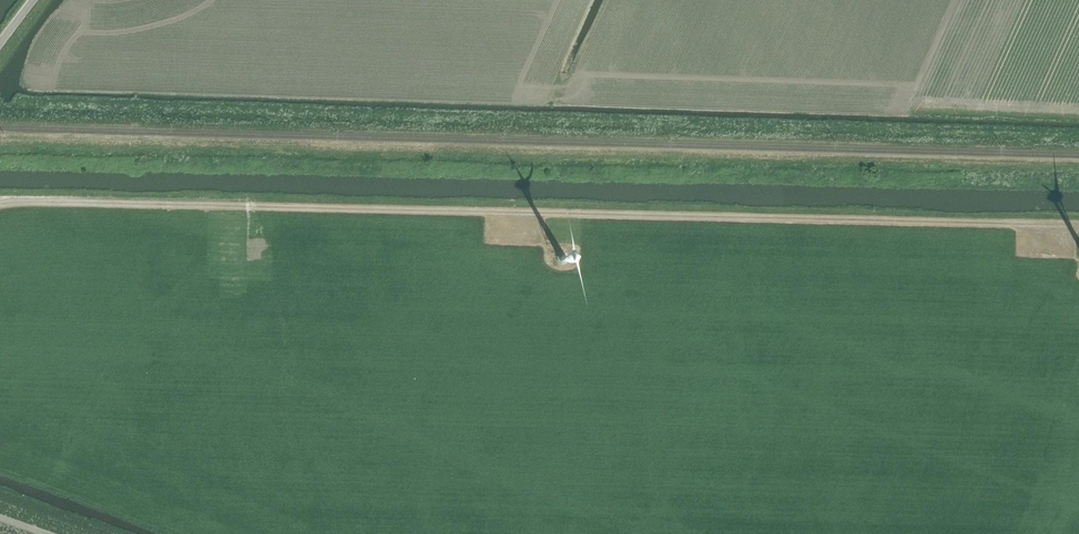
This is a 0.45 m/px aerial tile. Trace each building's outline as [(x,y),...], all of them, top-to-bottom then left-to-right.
[(555,257),(554,261),(555,264),(558,267),(561,268),(565,267),(568,264),(569,261),(568,257),(565,254),(561,253),(558,254),(555,257)]
